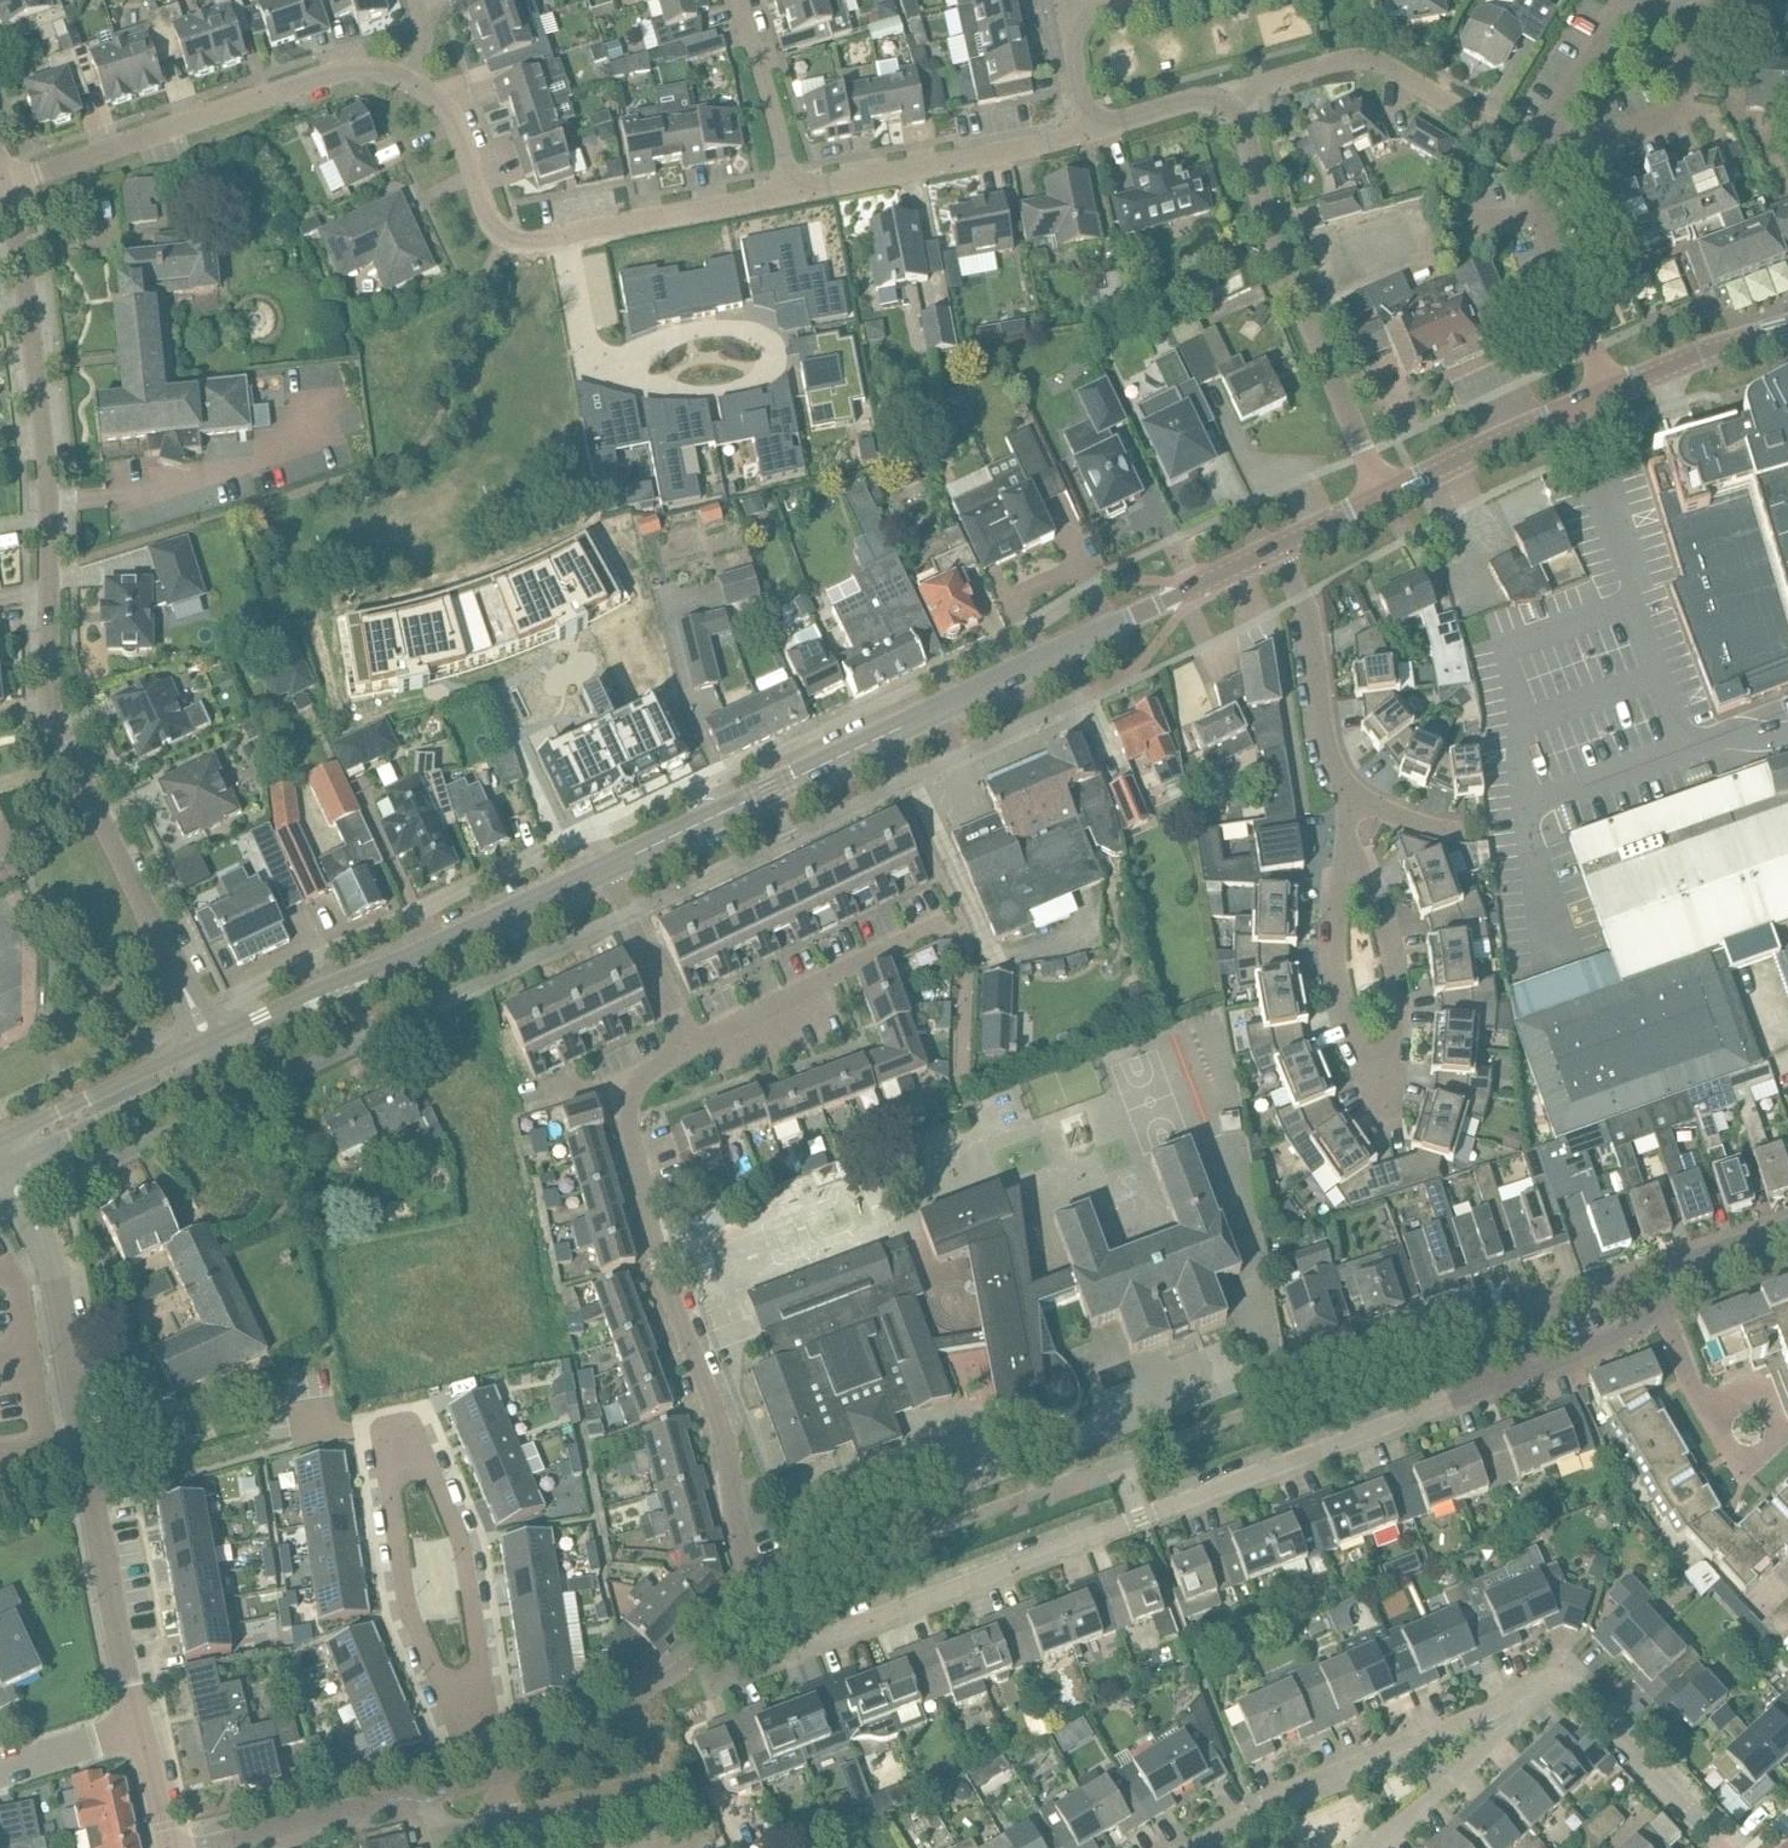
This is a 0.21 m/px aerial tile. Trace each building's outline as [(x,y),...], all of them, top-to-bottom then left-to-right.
[(3,24),(5,28),(31,18),(36,32),(53,26),(64,22),(68,20),(60,0),(0,0),(0,25),(3,24)] [(202,20),(218,67),(221,66),(223,70),(242,63),(240,59),(245,58),(236,31),(250,26),(241,0),(224,0),(214,3),(218,14),(202,20)] [(259,7),(273,47),(295,40),(297,44),(331,33),(320,0),(278,0),(259,7)] [(336,18),(354,12),(357,24),(389,13),(384,0),(330,0),(336,18)] [(534,0),(490,0),(491,4),(469,12),(473,25),(470,26),(474,40),(523,23),(540,17),(534,0)] [(651,23),(652,27),(659,49),(661,49),(702,37),(696,14),(703,12),(709,10),(706,0),(658,0),(663,19),(651,23)] [(778,11),(813,0),(781,0),(775,2),(778,11)] [(778,11),(780,19),(787,17),(793,36),(795,35),(799,49),(853,33),(843,0),(813,0),(778,11)] [(921,19),(919,10),(918,0),(909,0),(902,2),(908,22),(921,19)] [(958,11),(1007,0),(956,0),(958,11)] [(964,38),(1020,25),(1016,7),(1023,6),(1022,0),(1007,0),(958,11),(964,38)] [(1392,18),(1407,15),(1408,24),(1446,16),(1443,0),(1389,0),(1392,18)] [(1479,13),(1462,42),(1465,51),(1494,68),(1504,66),(1521,36),(1538,46),(1558,11),(1540,0),(1516,0),(1505,19),(1489,10),(1479,13)] [(877,5),(883,22),(898,17),(893,1),(877,5)] [(617,13),(614,3),(593,10),(596,19),(617,13)] [(179,5),(154,13),(168,54),(181,50),(190,76),(195,75),(196,79),(215,72),(214,68),(218,67),(202,20),(186,25),(179,5)] [(163,86),(154,59),(168,54),(154,13),(147,13),(148,26),(115,36),(119,48),(135,95),(139,94),(140,98),(159,91),(158,87),(163,86)] [(513,70),(552,55),(540,17),(523,23),(474,40),(479,53),(482,52),(487,64),(509,57),(513,70)] [(905,35),(900,18),(870,27),(872,42),(895,35),(895,38),(905,35)] [(921,19),(908,22),(913,37),(906,39),(910,51),(925,47),(925,46),(929,45),(923,25),(921,19)] [(32,98),(28,99),(34,118),(38,117),(42,127),(51,123),(53,127),(72,121),(70,117),(80,113),(74,95),(88,90),(85,82),(68,34),(64,22),(53,26),(62,55),(49,59),(56,79),(29,88),(32,98)] [(964,38),(970,65),(1033,51),(1031,42),(1024,43),(1020,25),(964,38)] [(661,49),(647,53),(649,62),(664,59),(665,63),(686,58),(683,50),(696,46),(718,40),(716,32),(702,37),(661,49)] [(69,33),(68,34),(85,82),(99,78),(108,104),(112,103),(113,107),(133,100),(131,96),(135,95),(119,48),(103,53),(99,42),(80,49),(75,34),(70,36),(69,33)] [(624,58),(619,42),(605,46),(609,62),(624,58)] [(603,44),(590,48),(595,64),(608,60),(603,44)] [(700,59),(696,46),(683,50),(686,58),(687,63),(700,59)] [(1033,51),(970,65),(979,106),(1033,94),(1030,80),(1032,80),(1028,61),(1035,60),(1033,51)] [(551,105),(544,85),(565,78),(560,61),(555,63),(553,55),(552,55),(513,70),(516,76),(494,84),(502,107),(511,104),(515,117),(551,105)] [(1787,111),(1787,58),(1749,56),(1747,110),(1787,111)] [(610,65),(613,79),(634,75),(631,58),(610,65)] [(877,64),(880,84),(887,121),(900,119),(902,128),(926,123),(917,75),(916,69),(899,72),(897,61),(877,64)] [(928,61),(914,64),(916,69),(917,75),(930,72),(928,61)] [(947,111),(940,73),(924,76),(932,114),(947,111)] [(857,79),(841,83),(851,137),(875,133),(873,124),(887,121),(880,84),(859,88),(857,79)] [(851,137),(841,83),(825,86),(826,94),(805,99),(812,136),(826,133),(828,142),(851,137)] [(1352,98),(1334,107),(1353,147),(1367,141),(1372,151),(1389,143),(1369,102),(1357,108),(1352,98)] [(511,133),(519,156),(571,138),(566,122),(557,125),(551,105),(515,117),(519,130),(511,133)] [(707,165),(696,110),(681,113),(680,106),(658,110),(668,163),(682,160),(683,169),(707,165)] [(713,107),(696,110),(707,165),(730,160),(729,151),(743,149),(736,112),(715,116),(713,107)] [(1353,147),(1334,107),(1314,116),(1319,127),(1307,133),(1327,173),(1342,166),(1349,180),(1365,173),(1352,148),(1353,147)] [(315,132),(325,153),(331,164),(335,162),(347,188),(376,175),(363,149),(377,143),(361,110),(315,132)] [(668,163),(658,110),(631,114),(633,122),(622,124),(632,179),(656,174),(655,166),(668,163)] [(609,113),(589,119),(593,130),(613,124),(609,113)] [(1451,141),(1450,141),(1415,120),(1402,141),(1439,162),(1451,141)] [(616,137),(613,125),(600,128),(604,141),(616,137)] [(571,138),(519,156),(527,179),(535,176),(540,190),(575,177),(575,176),(588,171),(581,152),(577,154),(571,138)] [(1649,185),(1594,206),(1615,260),(1691,231),(1690,231),(1736,214),(1716,159),(1667,178),(1663,166),(1645,173),(1649,185)] [(1200,171),(1180,177),(1176,178),(1172,167),(1155,172),(1153,165),(1131,171),(1137,194),(1114,201),(1124,236),(1211,211),(1200,171)] [(1019,206),(1024,230),(1026,243),(1036,241),(1037,246),(1045,244),(1053,254),(1061,253),(1060,250),(1100,242),(1087,173),(1045,181),(1049,201),(1019,206)] [(151,208),(151,200),(155,200),(153,180),(122,183),(127,224),(144,222),(157,221),(156,207),(151,208)] [(1319,203),(1325,224),(1362,213),(1356,192),(1319,203)] [(957,252),(941,255),(949,290),(963,287),(959,261),(1013,251),(1007,221),(1003,197),(982,201),(983,207),(949,214),(954,237),(957,252)] [(430,268),(418,241),(416,239),(415,238),(413,237),(411,237),(409,237),(399,242),(394,232),(402,228),(390,204),(368,214),(324,235),(343,276),(375,260),(388,288),(430,268)] [(1698,250),(1687,255),(1702,294),(1731,283),(1782,263),(1763,214),(1764,214),(1767,213),(1763,204),(1748,209),(1736,214),(1690,231),(1691,231),(1694,241),(1698,250)] [(1764,214),(1782,263),(1787,261),(1787,205),(1767,213),(1764,214)] [(871,225),(876,249),(878,259),(872,261),(878,291),(929,281),(915,216),(871,225)] [(299,227),(304,239),(323,230),(317,218),(299,227)] [(800,232),(742,243),(749,283),(758,281),(760,291),(751,293),(753,301),(773,297),(775,308),(805,303),(809,325),(811,324),(848,317),(842,284),(827,287),(824,269),(808,272),(800,232)] [(117,309),(122,352),(158,348),(158,347),(169,346),(163,293),(194,290),(194,293),(218,290),(214,246),(191,248),(189,234),(155,238),(157,257),(128,260),(131,288),(121,289),(123,309),(117,309)] [(657,268),(620,275),(627,313),(654,308),(657,326),(681,321),(680,319),(692,317),(693,319),(716,315),(716,312),(743,307),(734,259),(710,263),(707,249),(675,255),(678,269),(658,273),(657,268)] [(1032,255),(1035,270),(1050,267),(1047,252),(1032,255)] [(1344,302),(1340,310),(1346,324),(1374,311),(1379,322),(1351,335),(1362,361),(1391,348),(1406,381),(1443,365),(1446,371),(1490,352),(1484,337),(1515,323),(1488,261),(1411,295),(1402,276),(1344,302)] [(1130,318),(1121,272),(1106,275),(1108,289),(1097,291),(1103,323),(1130,318)] [(1647,274),(1627,281),(1635,302),(1654,295),(1647,274)] [(920,316),(927,353),(957,348),(950,311),(920,316)] [(1025,321),(999,326),(1002,340),(1027,336),(1025,321)] [(1166,322),(1159,325),(1170,348),(1180,350),(1177,345),(1166,322)] [(1213,365),(1198,334),(1177,345),(1180,350),(1198,388),(1221,377),(1227,389),(1229,388),(1247,425),(1252,423),(1250,420),(1282,405),(1285,410),(1287,409),(1268,370),(1250,378),(1241,357),(1217,368),(1215,364),(1213,365)] [(1205,340),(1215,360),(1227,354),(1216,334),(1205,340)] [(813,366),(802,368),(803,374),(802,374),(810,412),(811,412),(814,430),(835,426),(835,427),(856,423),(852,404),(865,401),(853,340),(840,342),(839,335),(814,339),(817,354),(811,355),(813,366)] [(158,348),(122,352),(127,402),(95,405),(99,443),(147,438),(149,457),(202,451),(201,437),(252,431),(250,410),(255,409),(253,389),(248,390),(247,379),(195,384),(195,386),(173,388),(169,346),(158,347),(158,348)] [(1135,409),(1136,411),(1137,410),(1172,481),(1170,482),(1171,483),(1213,463),(1212,462),(1211,462),(1176,391),(1190,384),(1176,354),(1154,364),(1168,393),(1135,409)] [(1154,396),(1147,378),(1135,383),(1141,401),(1154,396)] [(1141,498),(1116,445),(1114,446),(1107,432),(1127,422),(1107,381),(1079,395),(1091,421),(1063,435),(1077,464),(1076,465),(1101,517),(1106,515),(1109,520),(1126,512),(1123,506),(1141,498)] [(604,417),(582,421),(588,451),(601,516),(627,509),(626,508),(623,491),(616,453),(628,451),(625,436),(642,433),(635,400),(629,398),(605,392),(598,390),(604,417)] [(723,425),(712,427),(716,449),(754,442),(762,482),(806,472),(801,450),(794,451),(791,439),(799,437),(793,407),(774,411),(771,397),(769,398),(764,399),(763,399),(761,392),(759,393),(756,394),(752,394),(749,396),(745,396),(741,397),(737,398),(731,399),(729,400),(726,400),(723,400),(718,401),(723,425)] [(953,394),(943,396),(945,403),(954,401),(953,394)] [(1712,717),(1787,688),(1787,398),(1752,417),(1754,424),(1639,455),(1678,585),(1665,591),(1712,717)] [(667,428),(647,432),(650,446),(655,469),(658,484),(662,507),(701,500),(697,478),(685,480),(680,452),(715,445),(716,449),(712,427),(708,406),(700,407),(700,409),(690,411),(688,403),(686,404),(684,404),(680,404),(676,404),(675,404),(673,404),(670,404),(668,403),(666,403),(662,403),(667,428)] [(1048,473),(1027,430),(1005,440),(1026,484),(1048,473)] [(877,462),(873,440),(858,443),(862,464),(877,462)] [(948,447),(932,451),(936,465),(952,461),(948,447)] [(987,470),(985,471),(1023,553),(1054,538),(1031,487),(1002,501),(987,470)] [(1023,553),(985,471),(946,489),(974,547),(987,541),(998,565),(1023,553)] [(864,484),(845,493),(867,537),(884,528),(864,484)] [(725,495),(723,486),(712,488),(714,497),(725,495)] [(743,504),(749,519),(767,513),(761,498),(743,504)] [(719,505),(699,511),(704,527),(724,522),(719,505)] [(657,516),(638,522),(643,539),(662,534),(657,516)] [(1510,553),(1489,565),(1512,606),(1543,604),(1540,599),(1551,593),(1539,567),(1569,553),(1563,541),(1553,519),(1515,536),(1526,559),(1516,563),(1510,553)] [(940,582),(920,591),(932,618),(942,640),(949,637),(952,640),(956,641),(960,639),(962,635),(962,631),(964,630),(964,629),(980,622),(965,590),(970,588),(963,574),(977,567),(968,547),(958,527),(943,534),(953,554),(931,564),(940,582)] [(861,595),(833,609),(854,651),(837,659),(857,699),(891,682),(920,668),(945,656),(890,544),(873,552),(866,537),(854,543),(858,550),(854,553),(863,572),(852,577),(861,595)] [(358,620),(345,623),(357,694),(367,693),(377,691),(387,689),(397,687),(399,694),(416,690),(430,687),(428,679),(442,676),(455,672),(467,668),(480,664),(493,660),(506,655),(519,650),(531,645),(544,640),(556,635),(559,642),(573,635),(588,627),(585,621),(597,615),(609,609),(621,602),(586,539),(575,545),(563,551),(552,556),(540,562),(529,567),(517,573),(505,578),(493,582),(481,587),(469,591),(457,595),(445,599),(433,603),(420,606),(408,610),(396,613),(383,615),(371,618),(358,620)] [(108,583),(108,608),(102,608),(103,627),(109,627),(109,651),(133,651),(156,651),(155,610),(167,606),(168,610),(205,598),(187,540),(152,551),(162,584),(151,587),(151,583),(108,583)] [(753,569),(719,579),(727,611),(762,600),(753,569)] [(1421,580),(1380,598),(1393,627),(1422,614),(1432,653),(1463,643),(1453,614),(1437,619),(1434,609),(1421,580)] [(795,601),(804,619),(817,612),(808,595),(795,601)] [(726,613),(678,624),(678,626),(694,692),(720,685),(709,641),(731,636),(726,613)] [(787,654),(790,661),(797,675),(796,676),(808,700),(844,683),(824,644),(816,627),(796,636),(801,648),(787,654)] [(1394,665),(1377,628),(1359,636),(1361,651),(1356,653),(1360,679),(1354,679),(1356,698),(1363,697),(1400,693),(1396,665),(1394,665)] [(295,640),(268,652),(276,669),(289,696),(291,700),(318,688),(295,640)] [(1434,652),(1432,653),(1438,689),(1467,687),(1470,686),(1463,643),(1434,652)] [(1256,756),(1267,822),(1296,818),(1286,752),(1280,753),(1272,707),(1280,706),(1271,649),(1241,663),(1243,675),(1242,675),(1247,711),(1249,710),(1252,731),(1255,731),(1259,755),(1256,756)] [(1173,685),(1197,680),(1194,665),(1169,670),(1173,685)] [(1237,712),(1247,711),(1242,675),(1215,689),(1217,691),(1223,716),(1192,731),(1203,755),(1204,754),(1211,769),(1252,749),(1245,734),(1246,734),(1237,712)] [(159,686),(156,680),(132,692),(139,706),(124,713),(130,725),(126,727),(135,748),(140,745),(145,756),(211,724),(202,705),(185,713),(170,681),(159,686)] [(792,683),(757,699),(760,706),(761,706),(775,736),(809,721),(799,699),(792,683)] [(1461,711),(1464,721),(1480,718),(1476,699),(1473,685),(1471,686),(1470,686),(1467,687),(1464,689),(1473,703),(1462,710),(1461,711)] [(1467,687),(1439,690),(1441,706),(1453,697),(1464,689),(1467,687)] [(1464,689),(1453,697),(1462,710),(1473,703),(1464,689)] [(560,748),(538,758),(566,817),(570,815),(570,816),(593,805),(593,804),(611,795),(612,797),(635,786),(634,785),(662,772),(663,773),(686,762),(685,760),(686,760),(689,759),(661,699),(638,710),(640,713),(635,715),(638,721),(618,730),(609,711),(608,711),(599,690),(583,698),(593,718),(593,719),(602,738),(592,743),(589,736),(561,750),(560,748)] [(1413,726),(1396,704),(1395,695),(1400,695),(1400,693),(1363,697),(1366,726),(1372,734),(1367,737),(1379,752),(1384,749),(1413,726)] [(760,706),(757,699),(705,723),(722,760),(775,736),(761,706),(760,706)] [(1168,739),(1170,738),(1155,705),(1136,713),(1137,716),(1112,727),(1127,762),(1146,754),(1161,789),(1184,780),(1180,755),(1175,757),(1168,739)] [(1428,783),(1442,748),(1415,738),(1410,730),(1414,727),(1413,726),(1384,749),(1402,772),(1410,775),(1408,781),(1425,788),(1428,783)] [(360,734),(333,746),(349,781),(365,773),(362,767),(373,762),(360,734)] [(1078,741),(1048,754),(1052,765),(1051,765),(1083,833),(1091,830),(1098,847),(1115,856),(1124,854),(1120,835),(1113,807),(1111,801),(1092,758),(1086,760),(1078,741)] [(1465,798),(1483,796),(1478,753),(1450,757),(1440,754),(1442,748),(1428,783),(1455,794),(1464,792),(1465,798)] [(514,750),(494,756),(505,787),(524,780),(514,750)] [(998,816),(952,836),(960,854),(997,942),(1021,932),(1025,940),(1039,934),(1037,931),(1079,914),(1071,896),(1104,883),(1089,848),(1083,833),(1051,765),(1052,765),(1048,754),(983,781),(988,792),(998,816)] [(179,824),(178,825),(185,841),(201,833),(201,832),(226,820),(226,821),(242,813),(215,756),(200,763),(172,776),(173,776),(158,783),(166,799),(167,799),(175,802),(172,810),(171,811),(173,813),(182,816),(179,824)] [(397,860),(414,852),(428,881),(457,868),(440,833),(457,825),(455,816),(447,790),(442,773),(435,774),(436,757),(417,756),(416,783),(387,797),(399,821),(383,829),(397,860)] [(1787,924),(1787,763),(1780,765),(1781,767),(1767,771),(1570,840),(1610,953),(1508,990),(1515,1024),(1696,959),(1710,954),(1721,949),(1729,972),(1780,954),(1772,930),(1787,924)] [(333,888),(349,923),(387,905),(371,871),(384,865),(336,765),(307,779),(331,829),(336,826),(347,849),(315,864),(298,825),(300,824),(296,785),(271,788),(275,819),(276,835),(278,839),(307,900),(333,888)] [(1117,798),(1111,801),(1113,807),(1120,835),(1128,831),(1122,817),(1144,808),(1131,779),(1112,787),(1117,798)] [(494,806),(490,808),(480,785),(468,790),(465,782),(447,790),(455,816),(455,815),(459,824),(466,821),(482,856),(511,843),(494,806)] [(896,815),(856,835),(888,901),(899,895),(887,871),(905,863),(916,887),(928,882),(896,815)] [(1296,818),(1267,822),(1253,825),(1256,842),(1248,860),(1224,864),(1218,830),(1194,834),(1203,886),(1205,886),(1222,887),(1294,889),(1294,888),(1284,887),(1285,873),(1304,870),(1296,818)] [(269,825),(252,833),(258,847),(276,839),(269,825)] [(856,835),(817,853),(849,920),(860,914),(848,890),(865,881),(877,906),(888,901),(856,835)] [(1409,866),(1404,868),(1413,894),(1454,879),(1445,853),(1440,855),(1437,848),(1398,836),(1409,866)] [(276,839),(258,847),(287,909),(302,903),(285,866),(288,864),(276,839)] [(817,853),(777,872),(810,938),(821,933),(809,908),(826,900),(838,925),(849,920),(817,853)] [(1489,854),(1477,855),(1479,868),(1491,866),(1489,854)] [(211,907),(196,914),(211,946),(226,939),(222,932),(259,915),(259,916),(274,909),(266,893),(258,877),(248,882),(243,871),(221,882),(229,897),(228,897),(229,900),(212,908),(211,907)] [(777,872),(738,891),(770,957),(781,952),(769,927),(787,919),(798,944),(810,938),(777,872)] [(1454,879),(1413,894),(1419,911),(1424,909),(1432,930),(1485,917),(1477,893),(1461,899),(1454,879)] [(1222,887),(1205,886),(1207,898),(1222,898),(1222,887)] [(738,891),(699,909),(731,976),(742,971),(730,946),(747,938),(759,962),(770,957),(738,891)] [(1298,921),(1298,903),(1292,902),(1292,893),(1254,892),(1254,919),(1298,921)] [(259,915),(222,932),(226,939),(239,967),(290,943),(274,909),(259,916),(259,915)] [(699,909),(659,928),(691,995),(703,989),(691,965),(708,956),(720,981),(731,976),(699,909)] [(1433,942),(1428,942),(1431,969),(1474,964),(1472,945),(1489,943),(1485,917),(1432,930),(1433,942)] [(1236,943),(1235,964),(1290,960),(1291,948),(1291,939),(1297,939),(1298,921),(1254,919),(1236,919),(1236,943)] [(939,942),(938,956),(952,956),(952,943),(939,942)] [(1068,960),(1071,970),(1089,964),(1086,954),(1068,960)] [(1515,1026),(1556,1140),(1604,1123),(1646,1108),(1687,1093),(1727,1079),(1729,1078),(1752,1070),(1752,1068),(1711,956),(1710,954),(1696,959),(1515,1024),(1515,1026)] [(624,956),(584,975),(615,1041),(626,1036),(614,1011),(632,1003),(643,1028),(655,1023),(624,956)] [(1235,964),(1235,965),(1237,976),(1240,991),(1257,988),(1260,1006),(1303,998),(1298,971),(1293,972),(1291,961),(1290,960),(1235,964)] [(1067,970),(1066,961),(1042,965),(1043,974),(1067,970)] [(858,977),(867,1003),(900,991),(901,991),(913,986),(911,981),(899,986),(891,964),(858,977)] [(1474,964),(1431,969),(1434,987),(1439,987),(1441,996),(1442,1009),(1498,1007),(1509,1007),(1508,996),(1496,998),(1494,982),(1477,984),(1474,964)] [(1235,965),(1218,966),(1221,979),(1237,976),(1235,965)] [(584,975),(544,994),(576,1060),(587,1055),(575,1030),(592,1022),(604,1047),(615,1041),(584,975)] [(986,1020),(985,1055),(1008,1055),(1008,1050),(1017,1051),(1017,1020),(1010,1020),(1012,978),(1012,977),(986,976),(986,978),(987,978),(986,1020)] [(877,1030),(878,1030),(908,1018),(908,1017),(910,1017),(901,991),(900,991),(867,1003),(877,1030)] [(544,994),(504,1012),(536,1079),(547,1074),(536,1049),(553,1041),(565,1065),(576,1060),(544,994)] [(1250,1054),(1305,1040),(1301,1017),(1307,1016),(1303,998),(1260,1006),(1263,1025),(1246,1029),(1250,1054)] [(936,1018),(950,1018),(951,1005),(937,1004),(936,1018)] [(1435,1029),(1434,1047),(1476,1050),(1477,1031),(1496,1033),(1514,1034),(1509,1007),(1498,1007),(1442,1009),(1442,1020),(1441,1029),(1435,1029)] [(908,1018),(878,1030),(886,1052),(928,1071),(924,1060),(908,1018)] [(950,1018),(936,1018),(936,1031),(950,1031),(950,1018)] [(1325,1073),(1318,1056),(1313,1058),(1305,1040),(1250,1054),(1260,1079),(1277,1072),(1284,1090),(1325,1073)] [(1493,1072),(1474,1071),(1476,1050),(1434,1047),(1432,1065),(1438,1066),(1436,1087),(1491,1097),(1493,1072)] [(886,1052),(864,1060),(876,1091),(898,1083),(913,1077),(928,1071),(886,1052)] [(876,1091),(864,1060),(864,1059),(838,1068),(851,1103),(876,1094),(875,1091),(876,1091)] [(1752,1068),(1752,1070),(1729,1078),(1738,1106),(1737,1106),(1768,1200),(1787,1193),(1787,1169),(1781,1147),(1769,1151),(1749,1090),(1774,1081),(1768,1063),(1764,1064),(1752,1068)] [(838,1068),(812,1078),(825,1112),(851,1103),(838,1068)] [(1285,1138),(1335,1111),(1327,1092),(1332,1090),(1325,1073),(1284,1090),(1291,1108),(1275,1115),(1285,1138)] [(825,1112),(812,1078),(786,1087),(799,1122),(825,1112)] [(1727,1079),(1687,1093),(1696,1121),(1694,1122),(1724,1215),(1754,1204),(1740,1161),(1728,1165),(1711,1115),(1737,1106),(1738,1106),(1729,1078),(1727,1079)] [(786,1087),(760,1097),(770,1123),(770,1124),(772,1132),(799,1122),(786,1087)] [(1484,1122),(1491,1098),(1491,1097),(1436,1087),(1436,1088),(1430,1107),(1425,1106),(1420,1123),(1462,1136),(1467,1118),(1484,1122)] [(327,1124),(337,1146),(342,1156),(418,1120),(403,1088),(327,1124)] [(758,1090),(731,1100),(744,1133),(770,1124),(770,1123),(760,1097),(758,1090)] [(1713,1218),(1698,1173),(1686,1177),(1671,1129),(1694,1122),(1696,1121),(1687,1093),(1646,1108),(1655,1135),(1653,1136),(1684,1228),(1713,1218)] [(705,1110),(708,1117),(720,1149),(718,1143),(744,1133),(731,1100),(705,1110)] [(935,1105),(940,1118),(952,1114),(948,1101),(935,1105)] [(565,1138),(566,1141),(600,1131),(604,1130),(596,1102),(562,1112),(569,1137),(565,1138)] [(1672,1232),(1657,1188),(1647,1192),(1631,1144),(1653,1136),(1655,1135),(1646,1108),(1604,1123),(1610,1143),(1630,1204),(1635,1218),(1643,1242),(1672,1232)] [(1311,1176),(1362,1141),(1352,1126),(1347,1129),(1335,1111),(1285,1138),(1285,1140),(1311,1176)] [(720,1149),(708,1117),(681,1126),(685,1135),(675,1138),(681,1156),(691,1152),(694,1160),(716,1150),(720,1149)] [(866,1146),(893,1136),(889,1123),(862,1132),(866,1146)] [(1462,1136),(1420,1123),(1412,1149),(1417,1151),(1416,1156),(1395,1162),(1405,1194),(1424,1187),(1439,1182),(1442,1181),(1439,1173),(1443,1160),(1454,1164),(1462,1136)] [(1557,1143),(1537,1149),(1549,1184),(1576,1175),(1597,1238),(1593,1239),(1600,1260),(1616,1254),(1615,1251),(1628,1247),(1613,1203),(1603,1206),(1585,1151),(1610,1143),(1604,1123),(1556,1140),(1557,1143)] [(748,1132),(755,1152),(771,1147),(764,1126),(748,1132)] [(437,1127),(424,1134),(430,1146),(443,1139),(437,1127)] [(531,1134),(533,1145),(548,1142),(546,1130),(531,1134)] [(566,1141),(574,1167),(608,1157),(600,1131),(566,1141)] [(866,1146),(862,1132),(849,1137),(854,1150),(866,1146)] [(1505,1133),(1501,1147),(1518,1152),(1522,1138),(1505,1133)] [(1256,1136),(1249,1139),(1252,1154),(1261,1151),(1256,1136)] [(1405,1194),(1395,1162),(1375,1169),(1368,1159),(1373,1156),(1362,1141),(1311,1176),(1311,1177),(1325,1168),(1339,1188),(1336,1190),(1350,1211),(1405,1194)] [(551,1154),(548,1142),(533,1145),(536,1157),(551,1154)] [(812,1157),(807,1143),(791,1149),(796,1163),(799,1162),(806,1159),(812,1157)] [(1056,1356),(1038,1310),(1079,1294),(1092,1329),(1119,1319),(1132,1354),(1227,1319),(1214,1283),(1241,1273),(1222,1221),(1219,1222),(1190,1145),(1152,1160),(1180,1236),(1108,1263),(1088,1209),(1054,1222),(1075,1275),(1033,1290),(1020,1193),(1004,1199),(1000,1188),(921,1218),(939,1266),(969,1255),(984,1334),(931,1342),(911,1289),(920,1286),(906,1250),(884,1258),(880,1246),(747,1296),(761,1333),(768,1330),(780,1361),(752,1372),(789,1471),(834,1455),(833,1452),(853,1444),(857,1457),(903,1440),(892,1412),(912,1405),(915,1412),(952,1398),(936,1354),(988,1345),(999,1402),(1015,1390),(1018,1394),(1021,1397),(1024,1401),(1028,1404),(1032,1407),(1036,1409),(1040,1412),(1044,1413),(1049,1415),(1054,1415),(1058,1416),(1063,1416),(1068,1416),(1071,1414),(1074,1412),(1076,1409),(1078,1407),(1080,1403),(1081,1400),(1081,1398),(1081,1395),(1080,1391),(1078,1384),(1076,1379),(1073,1375),(1070,1370),(1067,1366),(1063,1362),(1056,1356)] [(844,1163),(838,1148),(812,1157),(817,1171),(830,1167),(830,1168),(844,1163)] [(1541,1209),(1555,1204),(1549,1184),(1537,1149),(1521,1155),(1530,1180),(1495,1191),(1505,1221),(1506,1221),(1520,1262),(1521,1262),(1521,1261),(1540,1254),(1537,1247),(1553,1242),(1541,1209)] [(1261,1151),(1252,1154),(1254,1167),(1265,1163),(1261,1151)] [(574,1167),(582,1194),(616,1184),(608,1157),(574,1167)] [(804,1176),(817,1171),(812,1157),(806,1159),(799,1162),(804,1174),(803,1174),(804,1176)] [(830,1168),(811,1175),(817,1191),(860,1175),(854,1159),(844,1163),(830,1168)] [(771,1166),(758,1170),(763,1184),(776,1179),(771,1166)] [(1503,1259),(1492,1225),(1505,1221),(1495,1191),(1487,1167),(1473,1171),(1486,1210),(1451,1221),(1450,1222),(1455,1237),(1457,1237),(1471,1279),(1472,1278),(1472,1277),(1490,1271),(1488,1264),(1503,1259)] [(751,1188),(763,1184),(758,1170),(746,1175),(751,1188)] [(1459,1290),(1444,1241),(1455,1237),(1450,1222),(1451,1221),(1439,1182),(1424,1187),(1437,1227),(1403,1238),(1412,1264),(1419,1286),(1424,1302),(1459,1290)] [(586,1219),(586,1221),(620,1211),(624,1210),(616,1184),(582,1194),(589,1218),(586,1219)] [(156,1190),(102,1215),(127,1268),(166,1250),(203,1328),(153,1351),(174,1395),(268,1351),(209,1228),(180,1242),(156,1190)] [(546,1202),(560,1199),(558,1190),(544,1193),(546,1202)] [(560,1199),(546,1202),(548,1211),(562,1208),(560,1199)] [(1635,1218),(1630,1204),(1622,1207),(1627,1221),(1635,1218)] [(586,1219),(572,1223),(580,1250),(593,1246),(594,1248),(628,1238),(620,1211),(586,1221),(586,1219)] [(628,1238),(594,1248),(602,1274),(636,1264),(628,1238)] [(557,1257),(572,1253),(569,1244),(555,1248),(557,1257)] [(1285,1295),(1293,1320),(1301,1343),(1336,1331),(1324,1296),(1340,1291),(1325,1247),(1294,1257),(1304,1288),(1285,1295)] [(1419,1286),(1412,1264),(1408,1265),(1402,1247),(1381,1254),(1381,1255),(1337,1270),(1341,1285),(1345,1284),(1351,1301),(1361,1298),(1368,1321),(1403,1309),(1398,1293),(1416,1287),(1419,1286)] [(574,1262),(572,1253),(557,1257),(559,1265),(574,1262)] [(167,1276),(129,1291),(135,1305),(173,1291),(167,1276)] [(604,1317),(637,1304),(627,1278),(594,1290),(599,1304),(583,1311),(575,1288),(562,1292),(567,1319),(568,1319),(583,1318),(586,1325),(604,1317)] [(1760,1297),(1761,1301),(1749,1306),(1747,1302),(1698,1321),(1709,1349),(1716,1346),(1724,1368),(1749,1358),(1751,1363),(1782,1350),(1787,1365),(1787,1286),(1760,1297)] [(604,1317),(614,1343),(647,1330),(637,1304),(604,1317)] [(586,1334),(583,1318),(568,1319),(567,1319),(571,1336),(586,1334)] [(620,1369),(621,1370),(654,1358),(657,1356),(647,1330),(614,1343),(624,1368),(620,1369)] [(1608,1424),(1610,1426),(1649,1403),(1643,1392),(1661,1385),(1651,1357),(1589,1380),(1599,1408),(1606,1405),(1615,1420),(1608,1424)] [(621,1370),(630,1396),(664,1383),(654,1358),(621,1370)] [(570,1361),(560,1363),(563,1378),(572,1376),(570,1361)] [(594,1379),(593,1372),(579,1374),(580,1381),(594,1379)] [(594,1379),(580,1381),(582,1391),(596,1388),(594,1379)] [(664,1383),(630,1396),(640,1422),(673,1409),(664,1383)] [(496,1389),(447,1409),(456,1429),(457,1428),(462,1439),(507,1420),(500,1404),(502,1404),(496,1389)] [(575,1393),(566,1394),(570,1411),(579,1408),(575,1393)] [(1534,1428),(1553,1477),(1559,1475),(1556,1467),(1595,1452),(1575,1398),(1546,1409),(1551,1422),(1534,1428)] [(1712,1562),(1718,1557),(1726,1532),(1713,1518),(1720,1513),(1704,1485),(1699,1488),(1687,1468),(1692,1465),(1660,1410),(1655,1413),(1649,1403),(1610,1426),(1621,1446),(1625,1444),(1645,1478),(1641,1480),(1665,1520),(1668,1519),(1679,1537),(1686,1533),(1712,1562)] [(507,1420),(462,1439),(466,1450),(465,1450),(472,1469),(519,1450),(507,1420)] [(619,1469),(620,1470),(690,1451),(682,1420),(642,1431),(647,1451),(614,1460),(616,1469),(619,1469)] [(1484,1433),(1505,1486),(1544,1471),(1547,1479),(1553,1477),(1534,1428),(1517,1435),(1513,1422),(1484,1433)] [(604,1426),(590,1430),(591,1438),(606,1435),(604,1426)] [(1444,1463),(1463,1511),(1468,1510),(1465,1501),(1505,1486),(1484,1433),(1455,1444),(1460,1456),(1444,1463)] [(519,1450),(472,1469),(480,1488),(482,1487),(486,1498),(531,1479),(546,1473),(534,1443),(519,1450)] [(577,1447),(568,1448),(571,1463),(580,1461),(577,1447)] [(653,1474),(659,1493),(699,1482),(690,1451),(620,1470),(622,1480),(638,1476),(639,1478),(653,1474)] [(346,1455),(294,1463),(296,1479),(298,1478),(301,1495),(349,1488),(347,1476),(349,1476),(346,1455)] [(1393,1467),(1414,1520),(1454,1505),(1457,1514),(1463,1511),(1444,1463),(1427,1469),(1422,1456),(1393,1467)] [(580,1461),(571,1463),(573,1477),(583,1475),(580,1461)] [(1353,1496),(1369,1537),(1414,1520),(1393,1467),(1364,1478),(1369,1491),(1353,1496)] [(531,1479),(486,1498),(491,1509),(489,1509),(498,1529),(546,1509),(540,1494),(538,1495),(531,1479)] [(641,1519),(644,1531),(708,1513),(699,1482),(659,1493),(664,1513),(641,1519)] [(279,1484),(269,1485),(271,1500),(281,1498),(279,1484)] [(1718,1557),(1724,1563),(1720,1566),(1746,1595),(1773,1569),(1770,1566),(1785,1552),(1787,1555),(1787,1485),(1778,1494),(1782,1498),(1765,1514),(1761,1510),(1738,1531),(1735,1528),(1734,1529),(1726,1532),(1718,1557)] [(349,1488),(301,1495),(306,1527),(356,1519),(352,1499),(351,1499),(349,1488)] [(1303,1501),(1324,1554),(1369,1537),(1353,1496),(1336,1503),(1331,1490),(1303,1501)] [(158,1505),(163,1532),(208,1523),(204,1497),(158,1505)] [(281,1498),(271,1500),(274,1514),(283,1513),(281,1498)] [(264,1499),(255,1500),(257,1515),(267,1513),(264,1499)] [(1262,1531),(1278,1571),(1324,1554),(1303,1501),(1274,1512),(1279,1525),(1262,1531)] [(267,1513),(257,1515),(259,1529),(269,1528),(267,1513)] [(671,1535),(677,1555),(713,1545),(716,1544),(708,1513),(644,1531),(647,1542),(671,1535)] [(356,1519),(306,1527),(310,1558),(360,1551),(360,1550),(358,1550),(357,1540),(359,1539),(356,1519)] [(208,1523),(163,1532),(167,1558),(213,1549),(208,1523)] [(1212,1535),(1233,1588),(1278,1571),(1262,1531),(1246,1537),(1241,1524),(1212,1535)] [(552,1532),(500,1540),(504,1561),(506,1561),(507,1572),(556,1565),(553,1548),(555,1547),(552,1532)] [(1233,1588),(1212,1535),(1184,1546),(1188,1559),(1171,1565),(1181,1592),(1174,1595),(1184,1622),(1222,1608),(1217,1594),(1233,1588)] [(595,1544),(586,1545),(588,1560),(598,1558),(595,1544)] [(713,1545),(677,1555),(677,1556),(680,1555),(684,1568),(674,1578),(698,1602),(716,1584),(722,1578),(713,1545)] [(289,1547),(279,1549),(281,1563),(291,1561),(289,1547)] [(1508,1568),(1505,1570),(1531,1629),(1544,1624),(1548,1632),(1562,1626),(1578,1632),(1587,1609),(1592,1595),(1566,1585),(1557,1564),(1546,1569),(1537,1547),(1516,1557),(1518,1562),(1507,1567),(1508,1568)] [(213,1549),(167,1558),(172,1583),(218,1575),(213,1549)] [(272,1550),(263,1552),(265,1566),(275,1565),(272,1550)] [(360,1551),(310,1558),(315,1590),(364,1583),(362,1571),(364,1571),(360,1551)] [(598,1558),(588,1560),(591,1574),(601,1572),(598,1558)] [(291,1561),(281,1563),(284,1577),(293,1576),(291,1561)] [(275,1565),(265,1566),(267,1581),(277,1579),(275,1565)] [(509,1584),(507,1584),(510,1604),(560,1596),(556,1565),(507,1572),(509,1584)] [(1698,1565),(1682,1576),(1689,1587),(1709,1571),(1704,1565),(1698,1565)] [(1158,1599),(1149,1574),(1131,1580),(1127,1567),(1099,1578),(1119,1631),(1152,1619),(1161,1642),(1178,1635),(1164,1597),(1158,1599)] [(1464,1584),(1462,1585),(1494,1656),(1522,1644),(1518,1635),(1531,1629),(1505,1570),(1465,1587),(1464,1584)] [(1410,1578),(1415,1587),(1427,1582),(1423,1572),(1410,1578)] [(218,1575),(172,1583),(177,1609),(223,1601),(218,1575)] [(674,1578),(672,1576),(657,1591),(646,1580),(638,1589),(678,1628),(701,1605),(698,1602),(674,1578)] [(594,1591),(592,1578),(582,1579),(584,1592),(594,1591)] [(1074,1602),(1058,1608),(1073,1648),(1075,1648),(1078,1658),(1083,1657),(1080,1646),(1119,1631),(1099,1578),(1069,1589),(1074,1602)] [(1623,1653),(1632,1663),(1665,1632),(1645,1610),(1649,1607),(1625,1581),(1609,1596),(1621,1610),(1592,1637),(1614,1660),(1623,1653)] [(1720,1582),(1710,1592),(1741,1623),(1751,1614),(1720,1582)] [(364,1583),(315,1590),(318,1607),(316,1607),(319,1623),(370,1615),(367,1594),(365,1594),(364,1583)] [(1452,1612),(1429,1622),(1449,1665),(1461,1659),(1465,1669),(1494,1656),(1462,1585),(1445,1593),(1452,1612)] [(20,1701),(12,1686),(43,1672),(20,1624),(29,1620),(13,1588),(0,1594),(0,1710),(20,1701)] [(678,1628),(638,1589),(630,1597),(640,1608),(626,1622),(655,1651),(678,1628)] [(296,1593),(286,1594),(287,1600),(289,1609),(298,1608),(296,1593)] [(1337,1593),(1324,1598),(1329,1609),(1337,1605),(1340,1604),(1341,1604),(1337,1593)] [(560,1596),(510,1604),(511,1605),(512,1605),(514,1615),(512,1615),(515,1635),(565,1628),(560,1596)] [(287,1600),(278,1601),(280,1616),(290,1614),(289,1609),(287,1600)] [(223,1601),(177,1609),(181,1635),(227,1626),(223,1601)] [(1036,1601),(1008,1612),(1029,1665),(1073,1648),(1058,1608),(1041,1614),(1036,1601)] [(1763,1625),(1762,1627),(1764,1629),(1779,1646),(1781,1648),(1787,1641),(1787,1601),(1763,1625)] [(1329,1609),(1326,1610),(1331,1621),(1345,1615),(1340,1604),(1337,1605),(1329,1609)] [(605,1606),(596,1609),(599,1622),(608,1619),(605,1606)] [(984,1636),(968,1642),(984,1682),(997,1677),(998,1681),(1001,1683),(1009,1680),(1011,1676),(1010,1672),(1029,1665),(1008,1612),(979,1623),(984,1636)] [(290,1614),(280,1616),(283,1631),(292,1630),(290,1614)] [(1763,1625),(1755,1617),(1743,1628),(1752,1637),(1762,1627),(1763,1625)] [(1270,1618),(1256,1624),(1261,1635),(1275,1629),(1270,1618)] [(1404,1625),(1386,1633),(1412,1693),(1440,1681),(1435,1670),(1449,1665),(1429,1622),(1407,1632),(1404,1625)] [(374,1625),(325,1646),(331,1660),(333,1660),(340,1675),(385,1657),(380,1646),(382,1645),(374,1625)] [(181,1635),(186,1662),(232,1653),(227,1626),(181,1635)] [(1348,1658),(1347,1658),(1367,1701),(1378,1696),(1383,1706),(1412,1693),(1386,1633),(1385,1633),(1382,1627),(1342,1644),(1348,1658)] [(565,1628),(515,1635),(518,1656),(520,1655),(522,1667),(570,1659),(565,1628)] [(1779,1646),(1764,1629),(1756,1636),(1772,1653),(1779,1646)] [(1633,1681),(1653,1703),(1701,1659),(1690,1648),(1684,1653),(1665,1632),(1632,1663),(1641,1673),(1633,1681)] [(946,1636),(917,1647),(938,1700),(953,1694),(958,1708),(989,1696),(984,1682),(968,1642),(951,1648),(946,1636)] [(617,1637),(608,1640),(612,1654),(621,1651),(617,1637)] [(893,1670),(877,1676),(887,1700),(893,1717),(938,1700),(917,1647),(888,1657),(893,1670)] [(621,1651),(612,1654),(616,1667),(625,1665),(621,1651)] [(385,1657),(340,1675),(352,1705),(399,1685),(391,1667),(389,1667),(385,1657)] [(524,1678),(522,1679),(525,1700),(577,1692),(576,1683),(589,1681),(585,1657),(570,1659),(522,1667),(524,1678)] [(1320,1663),(1304,1670),(1330,1729),(1358,1717),(1353,1707),(1367,1701),(1347,1658),(1322,1669),(1320,1663)] [(1701,1659),(1653,1703),(1675,1727),(1683,1719),(1693,1730),(1726,1699),(1706,1676),(1708,1674),(1697,1663),(1701,1659)] [(298,1743),(291,1715),(273,1720),(274,1724),(251,1730),(240,1683),(220,1688),(219,1683),(214,1664),(187,1667),(213,1783),(240,1776),(243,1790),(280,1781),(272,1749),(298,1743)] [(855,1670),(827,1681),(848,1734),(851,1743),(860,1740),(864,1739),(871,1738),(877,1740),(884,1741),(890,1740),(900,1736),(893,1717),(887,1700),(877,1676),(860,1683),(855,1670)] [(1291,1683),(1266,1695),(1285,1737),(1297,1732),(1301,1742),(1330,1729),(1304,1670),(1289,1676),(1291,1683)] [(307,1673),(298,1676),(302,1690),(311,1687),(307,1673)] [(802,1705),(787,1710),(806,1760),(851,1743),(848,1734),(827,1681),(798,1692),(802,1705)] [(399,1685),(352,1705),(364,1734),(409,1716),(405,1705),(407,1704),(399,1685)] [(311,1687),(302,1690),(306,1704),(315,1701),(311,1687)] [(1184,1734),(1160,1749),(1184,1789),(1194,1783),(1200,1792),(1228,1776),(1220,1763),(1226,1759),(1202,1695),(1202,1696),(1189,1709),(1192,1714),(1178,1723),(1184,1734)] [(1285,1737),(1266,1695),(1237,1707),(1245,1725),(1231,1731),(1246,1766),(1276,1753),(1271,1743),(1285,1737)] [(580,1697),(565,1699),(566,1708),(581,1705),(580,1697)] [(1784,1700),(1781,1697),(1766,1712),(1769,1715),(1748,1735),(1778,1767),(1787,1757),(1787,1704),(1784,1700)] [(1639,1702),(1630,1711),(1637,1719),(1646,1710),(1639,1702)] [(765,1704),(736,1715),(762,1784),(808,1766),(806,1760),(787,1710),(770,1717),(765,1704)] [(1701,1730),(1709,1739),(1716,1732),(1720,1735),(1737,1720),(1726,1707),(1701,1730)] [(762,1784),(736,1715),(707,1726),(712,1739),(695,1745),(710,1786),(722,1781),(725,1788),(732,1793),(739,1795),(753,1790),(752,1787),(762,1784)] [(409,1716),(364,1734),(371,1750),(369,1751),(375,1766),(424,1745),(416,1726),(414,1726),(409,1716)] [(1068,1727),(1054,1736),(1064,1754),(1079,1745),(1068,1727)] [(1558,1727),(1525,1758),(1564,1800),(1596,1770),(1604,1778),(1618,1766),(1584,1729),(1571,1741),(1558,1727)] [(1748,1735),(1713,1767),(1729,1785),(1714,1798),(1737,1822),(1751,1809),(1775,1788),(1766,1778),(1778,1767),(1748,1735)] [(319,1737),(310,1739),(315,1754),(324,1750),(319,1737)] [(1134,1764),(1121,1771),(1150,1821),(1176,1806),(1170,1797),(1184,1789),(1160,1749),(1134,1764)] [(324,1750),(315,1754),(320,1767),(329,1764),(324,1750)] [(958,1756),(946,1761),(952,1775),(964,1771),(958,1756)] [(1525,1758),(1492,1788),(1531,1830),(1564,1800),(1525,1758)] [(857,1762),(840,1768),(854,1806),(871,1800),(857,1762)] [(978,1768),(969,1774),(977,1789),(987,1783),(978,1768)] [(1107,1779),(1082,1794),(1106,1834),(1117,1828),(1122,1837),(1150,1821),(1121,1771),(1107,1779)] [(82,1833),(88,1831),(133,1821),(125,1782),(103,1787),(100,1773),(74,1778),(80,1805),(76,1806),(82,1833)] [(917,1781),(871,1798),(879,1817),(923,1796),(917,1781)] [(1459,1819),(1485,1847),(1512,1847),(1531,1830),(1492,1788),(1459,1819)] [(1053,1834),(1062,1847),(1096,1847),(1093,1842),(1106,1834),(1082,1794),(1056,1809),(1053,1804),(1040,1812),(1053,1834)] [(33,1802),(18,1806),(26,1844),(32,1842),(41,1840),(33,1802)] [(1584,1831),(1599,1846),(1626,1821),(1611,1805),(1584,1831)] [(0,1809),(0,1827),(2,1836),(4,1847),(7,1847),(26,1844),(18,1806),(0,1809)] [(1682,1837),(1662,1814),(1625,1847),(1670,1847),(1682,1837)] [(1459,1819),(1427,1847),(1485,1847),(1459,1819)] [(88,1831),(91,1847),(139,1847),(133,1821),(88,1831)] [(1004,1840),(1009,1847),(1062,1847),(1053,1834),(1040,1842),(1030,1825),(1004,1840)] [(407,1835),(410,1845),(417,1844),(415,1834),(407,1835)] [(406,1836),(361,1847),(409,1847),(406,1836)] [(957,1847),(978,1847),(973,1838),(957,1847)]
